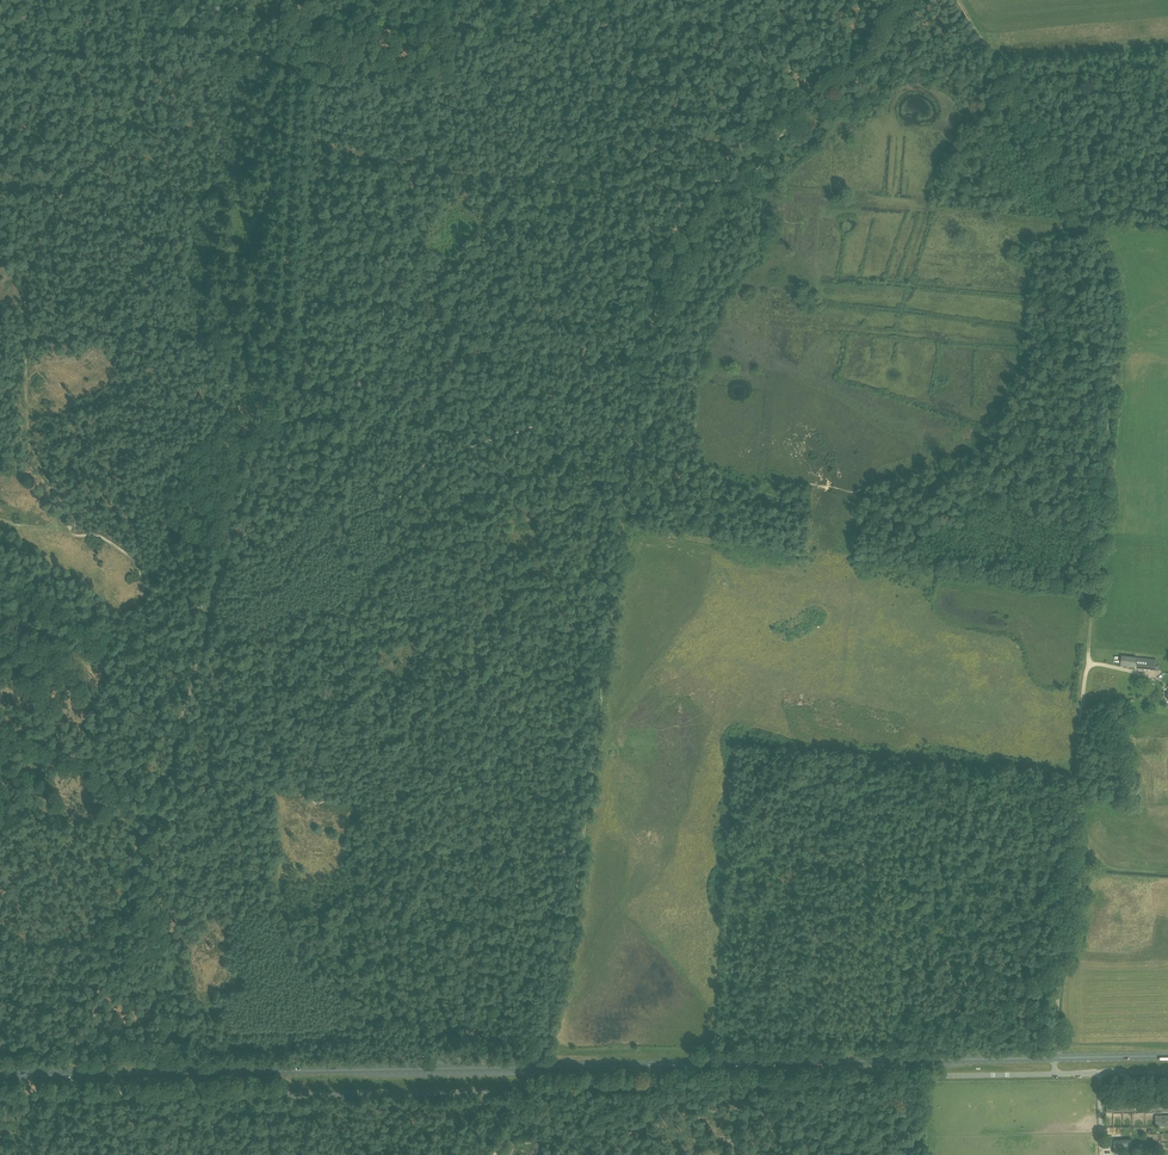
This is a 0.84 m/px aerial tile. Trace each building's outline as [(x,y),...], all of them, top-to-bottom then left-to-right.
[(1156,666),(1157,658),(1121,655),(1120,665),(1136,667),(1150,669),(1151,665),(1156,666)] [(1106,1112),(1167,1110),(1167,1100),(1159,1101),(1159,1103),(1106,1104),(1106,1112)] [(1160,1128),(1167,1128),(1167,1114),(1155,1114),(1155,1126),(1160,1126),(1160,1128)] [(1132,1150),(1131,1138),(1114,1139),(1114,1151),(1132,1150)]
